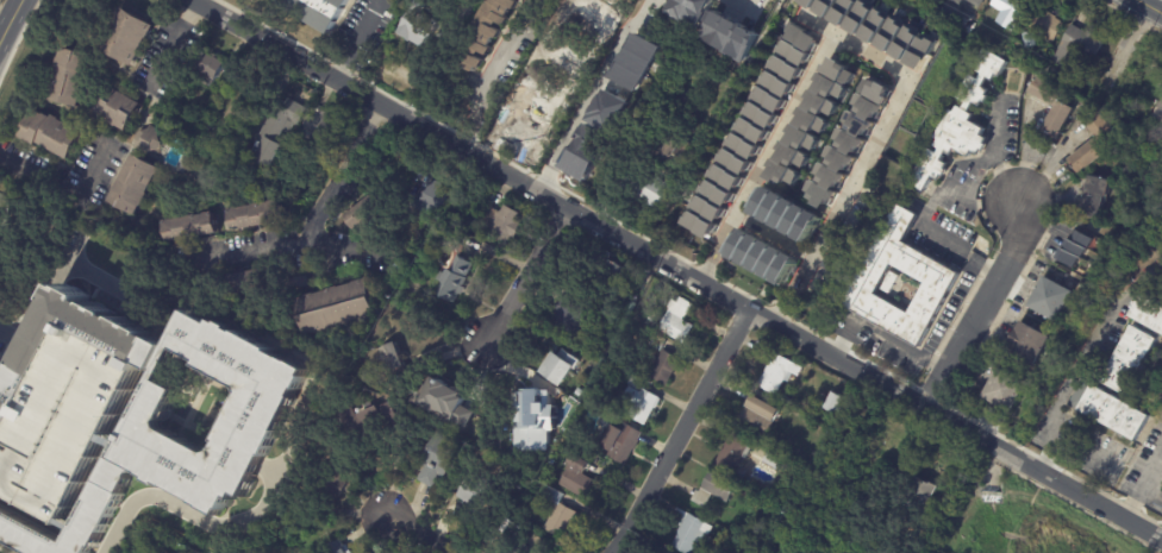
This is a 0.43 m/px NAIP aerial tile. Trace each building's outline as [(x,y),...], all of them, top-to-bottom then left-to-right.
[(332,33),(271,0),(351,0),(332,33)] [(407,11),(414,0),(433,0),(435,1),(421,23),(439,33),(436,39),(430,50),(399,32),(411,13),(407,11)] [(454,61),(488,0),(512,0),(519,4),(516,11),(512,10),(507,19),(510,20),(505,27),(499,24),(495,29),(502,33),(499,40),(495,39),(489,49),(493,50),(489,57),(482,52),(479,58),(486,63),(482,71),(479,69),(476,74),(454,61)] [(714,0),(671,0),(665,11),(698,29),(714,0)] [(845,27),(858,0),(800,0),(799,3),(845,27)] [(982,8),(969,0),(987,0),(982,8)] [(993,6),(996,0),(1022,0),(1030,5),(1022,19),(1020,18),(1013,31),(998,21),(1002,12),(993,6)] [(923,69),(937,40),(859,2),(845,30),(923,69)] [(125,61),(120,58),(119,59),(113,57),(114,55),(101,48),(123,7),(157,26),(150,39),(149,38),(142,54),(136,67),(125,61)] [(746,61),(759,32),(712,10),(699,40),(746,61)] [(821,20),(819,25),(802,14),(806,10),(811,13),(812,11),(819,15),(818,17),(823,20),(821,20)] [(1056,18),(1066,24),(1055,43),(1031,29),(1043,10),(1056,18)] [(814,50),(791,37),(793,31),(791,30),(794,23),(821,37),(823,34),(825,36),(817,51),(814,50)] [(1074,25),(1088,33),(1088,31),(1099,37),(1098,39),(1105,43),(1094,63),(1081,56),(1073,73),(1062,67),(1062,65),(1052,59),(1072,24),(1074,25)] [(1027,46),(1024,34),(1035,31),(1038,43),(1027,46)] [(663,47),(637,32),(611,77),(637,92),(663,47)] [(813,51),(796,82),(788,98),(776,90),(777,88),(774,86),(771,88),(758,81),(762,74),(766,75),(770,67),(768,64),(770,58),(774,59),(779,51),(775,50),(779,43),(782,45),(786,38),(800,46),(801,45),(813,51)] [(541,75),(535,59),(545,56),(543,48),(556,44),(562,64),(589,56),(592,64),(585,67),(586,71),(583,71),(587,80),(558,89),(552,71),(541,75)] [(975,109),(974,111),(979,113),(975,119),(991,128),(987,134),(992,138),(989,142),(992,144),(989,149),(987,147),(983,153),(977,150),(974,157),(960,147),(956,153),(952,150),(947,159),(951,163),(949,168),(951,169),(949,174),(947,172),(943,180),(938,176),(929,191),(913,182),(936,147),(943,152),(945,147),(941,145),(945,138),(941,136),(957,108),(961,111),(964,105),(968,107),(972,102),(963,96),(976,74),(985,78),(987,73),(982,69),(986,64),(982,62),(992,46),(1013,61),(1005,75),(1001,74),(997,80),(992,76),(987,86),(993,89),(991,93),(993,95),(989,101),(988,100),(986,105),(980,101),(975,109)] [(90,55),(79,107),(48,100),(50,92),(51,92),(56,71),(55,71),(58,57),(60,58),(62,48),(90,54),(90,55)] [(217,80),(195,68),(205,51),(226,63),(217,80)] [(1048,71),(1050,67),(1061,73),(1057,77),(1048,71)] [(829,71),(846,82),(845,82),(851,86),(850,87),(851,88),(845,99),(839,95),(832,92),(832,90),(824,86),(827,80),(825,78),(829,71)] [(1058,137),(1044,128),(1056,106),(1030,92),(1039,75),(1068,92),(1064,98),(1066,98),(1064,101),(1076,108),(1060,137),(1058,137)] [(135,100),(143,103),(127,131),(119,126),(118,127),(105,120),(106,119),(96,114),(111,87),(135,100)] [(225,118),(243,87),(263,99),(252,115),(243,111),(235,124),(225,118)] [(787,100),(788,100),(781,114),(754,100),(757,93),(758,94),(763,87),(787,100)] [(586,120),(614,134),(630,103),(603,89),(586,120)] [(817,92),(842,105),(841,107),(842,107),(836,118),(830,114),(829,117),(823,114),(814,111),(817,107),(814,106),(817,101),(813,99),(817,92)] [(861,92),(891,106),(887,112),(883,111),(879,120),(869,115),(870,113),(862,109),(863,107),(854,102),(860,92),(861,92)] [(1151,115),(1161,120),(1161,99),(1160,98),(1151,115)] [(781,115),(783,117),(756,163),(757,163),(738,194),(738,195),(730,209),(731,210),(721,226),(720,228),(724,230),(720,235),(718,234),(713,240),(683,222),(683,224),(679,221),(682,216),(686,220),(688,216),(692,219),(696,209),(693,207),(696,201),(700,202),(705,193),(701,191),(705,186),(708,187),(713,177),(711,176),(714,170),(717,171),(721,162),(719,159),(723,153),(725,156),(731,146),(727,144),(731,138),(733,140),(738,131),(736,128),(739,122),(742,124),(748,115),(744,113),(748,107),(750,108),(755,101),(769,111),(770,109),(781,115)] [(292,111),(276,140),(283,145),(271,169),(256,161),(265,140),(258,137),(276,102),(292,111)] [(69,159),(38,143),(36,146),(20,137),(35,108),(51,118),(51,114),(58,118),(58,119),(76,128),(77,128),(83,132),(69,159)] [(319,111),(330,117),(327,121),(338,127),(329,145),(300,130),(307,115),(313,118),(318,109),(319,111)] [(1070,161),(1099,138),(1087,122),(1101,112),(1123,138),(1106,151),(1108,153),(1081,175),(1070,161)] [(200,130),(206,121),(213,125),(207,134),(200,130)] [(607,133),(583,123),(563,171),(588,181),(607,133)] [(160,138),(162,143),(157,151),(149,152),(148,155),(137,149),(138,146),(136,139),(135,138),(139,130),(140,131),(149,130),(150,125),(160,131),(158,134),(160,138)] [(773,177),(779,168),(775,166),(779,159),(782,161),(788,151),(785,150),(789,142),(793,144),(798,134),(794,132),(798,125),(824,139),(817,151),(812,149),(810,153),(813,156),(807,169),(802,166),(800,171),(805,174),(795,190),(773,177)] [(864,142),(839,127),(830,143),(855,157),(864,142)] [(662,159),(674,134),(696,145),(685,170),(662,159)] [(854,156),(827,146),(821,163),(848,173),(854,156)] [(151,163),(161,168),(156,176),(156,175),(146,193),(146,194),(139,207),(138,207),(133,215),(106,201),(132,153),(151,163)] [(621,187),(636,163),(679,189),(664,213),(621,187)] [(877,171),(880,166),(892,172),(889,177),(877,171)] [(1083,209),(1092,174),(1114,178),(1110,196),(1106,195),(1101,216),(1083,213),(1083,209)] [(820,182),(823,183),(843,194),(838,200),(837,199),(831,208),(821,203),(823,202),(816,197),(816,195),(806,190),(812,180),(814,181),(816,180),(820,182)] [(443,188),(442,190),(451,195),(445,208),(432,202),(436,194),(431,191),(436,182),(444,186),(443,188)] [(774,189),(823,216),(807,243),(751,212),(755,206),(755,207),(768,184),(774,189)] [(361,234),(358,231),(356,232),(349,222),(351,220),(348,215),(374,196),(387,215),(361,234)] [(275,224),(231,231),(230,224),(229,224),(227,218),(229,218),(227,209),(236,208),(237,209),(254,206),(252,205),(263,203),(270,203),(270,202),(276,201),(277,201),(282,222),(275,224)] [(488,206),(502,213),(506,205),(525,214),(520,224),(523,225),(517,239),(512,237),(507,245),(464,224),(467,218),(476,222),(485,203),(488,206)] [(905,203),(924,214),(910,241),(968,274),(926,347),(849,303),(904,203),(905,203)] [(215,232),(215,233),(164,243),(161,221),(171,219),(171,220),(187,218),(187,216),(195,215),(195,216),(204,215),(204,214),(212,212),(215,232)] [(783,284),(729,254),(744,227),(798,257),(783,284)] [(1095,239),(1089,250),(1087,249),(1081,259),(1080,258),(1074,266),(1057,257),(1063,247),(1064,247),(1070,238),(1074,240),(1081,230),(1095,239)] [(476,262),(479,264),(476,270),(474,275),(473,275),(470,278),(473,278),(467,287),(469,288),(466,294),(463,293),(457,303),(439,291),(445,283),(439,279),(444,271),(450,276),(463,254),(476,262)] [(625,268),(620,276),(626,278),(618,295),(598,284),(605,270),(598,265),(604,257),(625,268)] [(824,268),(827,259),(835,263),(831,271),(824,268)] [(229,273),(231,295),(261,292),(259,270),(229,273)] [(894,272),(902,277),(892,294),(883,289),(894,272)] [(299,278),(310,276),(312,287),(301,288),(299,278)] [(1032,306),(1048,276),(1077,291),(1061,321),(1032,306)] [(386,316),(312,338),(301,300),(311,297),(311,296),(320,294),(321,295),(336,291),(336,290),(345,287),(345,288),(362,284),(362,283),(376,278),(386,316)] [(70,322),(0,456),(0,361),(12,367),(18,367),(63,283),(173,344),(157,370),(148,363),(70,322)] [(569,332),(550,322),(555,313),(552,313),(560,297),(562,299),(567,289),(586,299),(569,332)] [(1147,289),(1161,298),(1161,331),(1131,314),(1145,289),(1147,289)] [(692,310),(687,319),(685,318),(683,320),(696,327),(686,345),(658,329),(670,309),(669,308),(673,300),(679,303),(681,297),(695,304),(692,310)] [(157,370),(173,344),(192,308),(312,369),(244,497),(237,494),(233,499),(230,497),(223,509),(220,509),(218,516),(194,503),(195,501),(167,485),(165,486),(160,483),(158,485),(149,480),(150,478),(143,475),(143,472),(140,471),(161,425),(162,428),(208,453),(214,452),(217,448),(218,448),(220,442),(218,441),(242,397),(244,394),(243,389),(201,365),(202,362),(179,348),(167,373),(157,370)] [(651,329),(643,325),(650,312),(658,316),(651,329)] [(1044,331),(1054,337),(1038,365),(1010,350),(1025,320),(1044,331)] [(60,524),(0,493),(0,456),(70,322),(148,363),(105,442),(63,517),(60,524)] [(1101,381),(1133,323),(1158,338),(1126,395),(1101,381)] [(667,343),(660,352),(648,344),(655,333),(667,341),(667,343)] [(564,387),(543,372),(556,353),(544,346),(549,340),(561,348),(557,353),(561,356),(564,350),(581,362),(564,387)] [(411,357),(413,365),(410,367),(413,377),(398,383),(386,350),(405,343),(411,357)] [(681,360),(680,363),(683,365),(679,372),(675,370),(666,389),(646,378),(663,350),(681,360)] [(771,359),(776,351),(806,365),(801,375),(795,371),(791,381),(787,378),(779,392),(760,383),(771,359)] [(999,406),(986,397),(1004,367),(1032,384),(1016,414),(999,406)] [(133,472),(91,552),(28,552),(0,537),(0,505),(68,541),(76,524),(117,448),(157,370),(167,373),(163,379),(180,389),(161,425),(140,471),(133,472)] [(643,382),(638,391),(626,384),(632,375),(644,381),(643,382)] [(1152,416),(1139,441),(1082,409),(1081,410),(1070,404),(1087,377),(1099,384),(1098,385),(1152,416)] [(642,389),(643,389),(663,401),(658,410),(656,409),(646,426),(627,415),(633,404),(621,398),(627,387),(639,394),(642,389)] [(460,398),(479,409),(468,431),(433,413),(446,391),(460,398)] [(757,392),(785,407),(782,410),(786,411),(782,419),(779,417),(768,438),(739,423),(751,400),(752,401),(756,392),(757,392)] [(825,408),(838,414),(846,398),(832,392),(825,408)] [(779,397),(781,394),(791,398),(788,402),(779,397)] [(536,400),(539,402),(544,396),(571,414),(567,422),(555,415),(542,438),(525,427),(535,411),(530,409),(536,400)] [(841,403),(843,398),(851,402),(849,408),(841,403)] [(405,423),(361,440),(354,420),(367,415),(366,414),(400,402),(407,422),(405,423)] [(787,414),(791,408),(796,411),(793,417),(787,414)] [(644,435),(629,464),(623,460),(620,463),(607,455),(610,451),(599,446),(608,429),(611,431),(613,426),(616,427),(619,421),(644,434),(644,435)] [(448,480),(445,479),(441,490),(424,482),(430,469),(425,466),(442,432),(469,444),(451,483),(448,480)] [(714,465),(732,433),(750,442),(748,446),(751,447),(745,458),(743,457),(733,475),(714,465)] [(801,439),(808,442),(805,450),(810,452),(807,458),(804,455),(800,459),(789,453),(798,436),(801,439)] [(593,466),(588,473),(586,471),(583,473),(596,482),(586,501),(560,484),(571,464),(570,464),(576,453),(594,464),(593,466)] [(350,480),(349,482),(351,484),(343,498),(339,496),(336,502),(323,495),(339,466),(354,475),(350,480)] [(693,498),(698,489),(700,491),(712,469),(739,483),(730,502),(712,492),(705,508),(692,501),(693,498)] [(466,514),(470,504),(458,497),(473,472),(499,488),(477,528),(462,521),(466,514)] [(925,509),(908,498),(925,475),(936,482),(937,480),(942,484),(925,509)] [(566,496),(561,504),(579,514),(564,540),(544,529),(557,505),(544,498),(550,486),(567,495),(566,496)] [(323,509),(320,517),(311,515),(314,503),(324,505),(323,509)] [(699,541),(692,552),(686,552),(671,545),(679,533),(677,532),(681,524),(673,520),(680,507),(713,526),(704,543),(699,541)] [(544,546),(540,552),(522,552),(535,535),(546,543),(544,546)] [(345,545),(350,552),(327,552),(324,548),(339,539),(341,540),(343,546),(345,545)]
